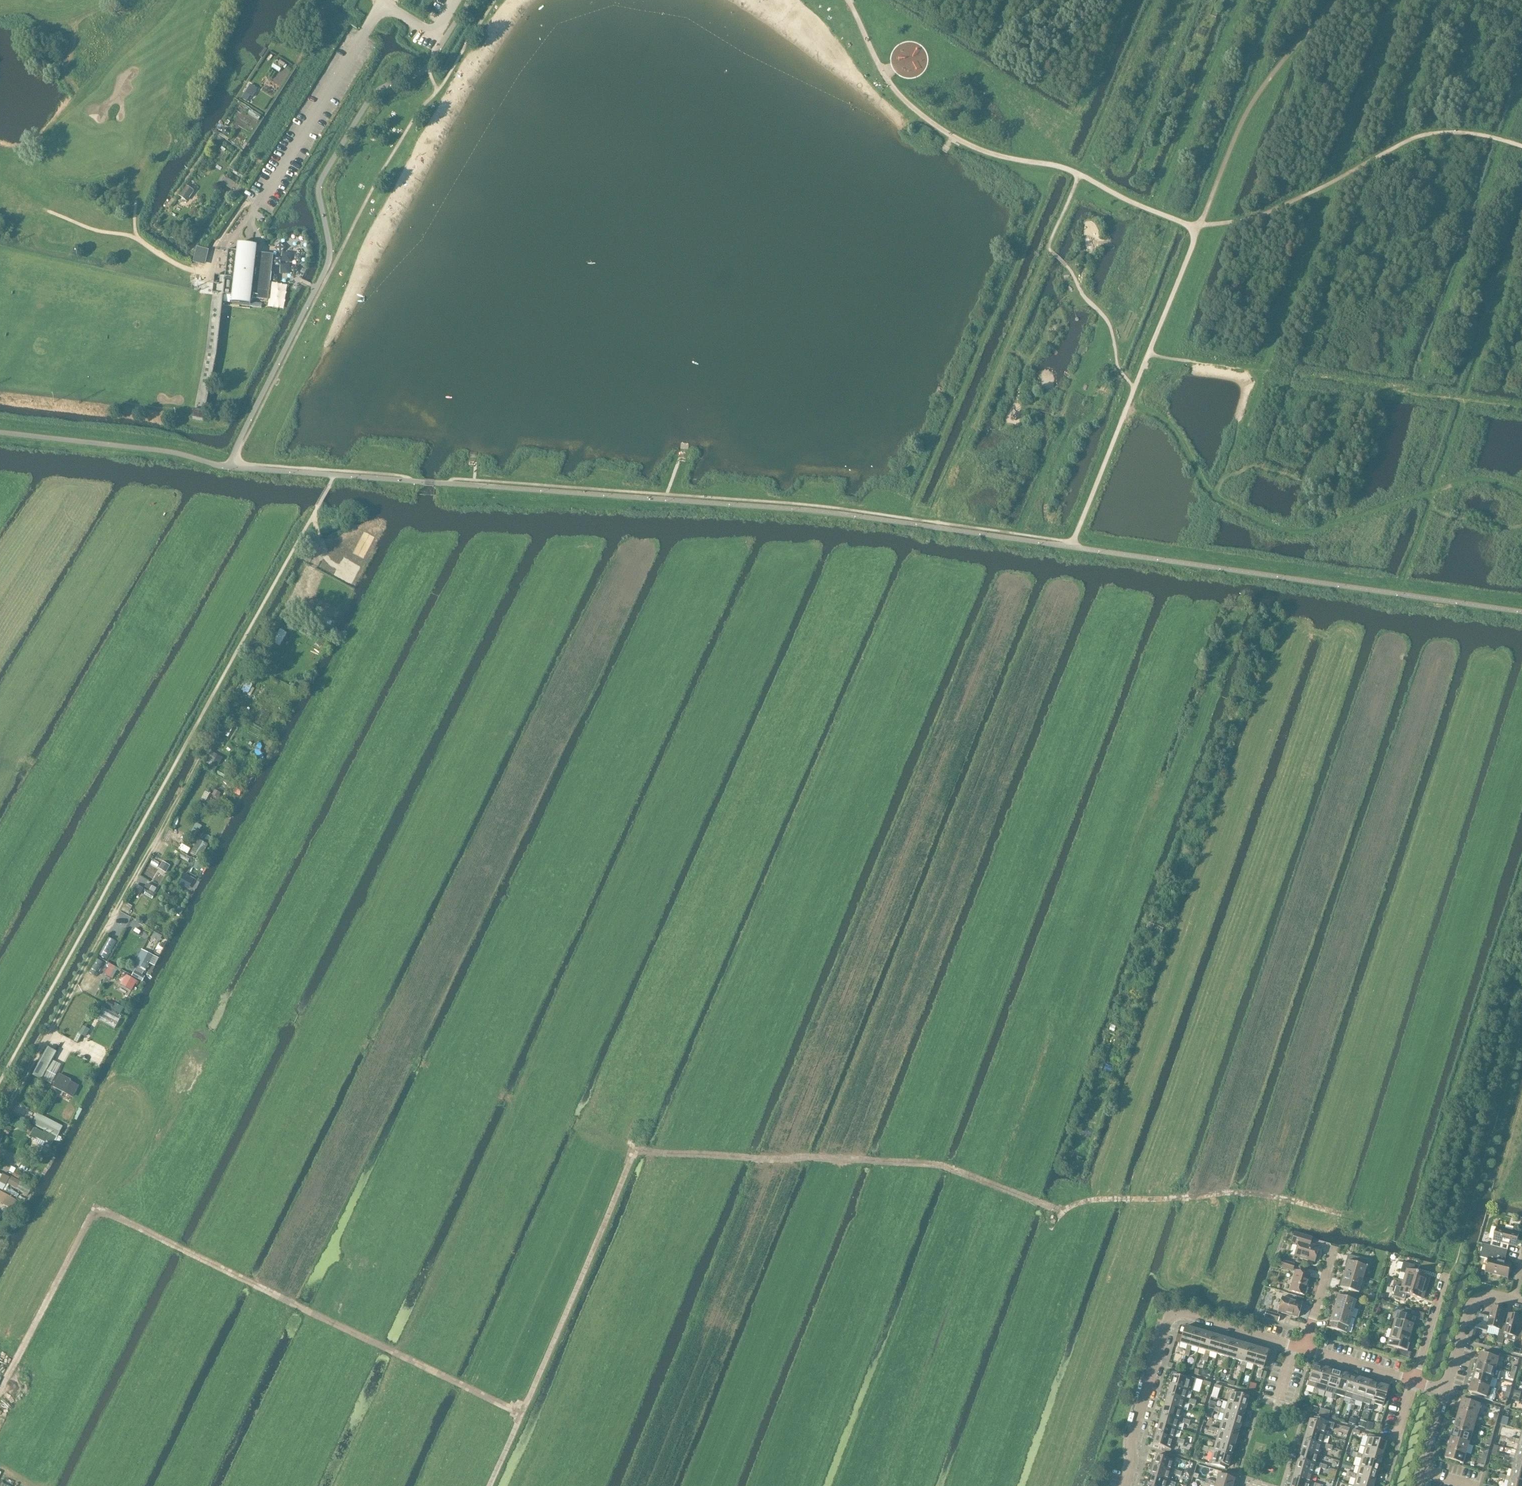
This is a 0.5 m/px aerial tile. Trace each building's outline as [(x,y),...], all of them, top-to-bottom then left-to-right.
[(245,93),(252,98),(257,89),(250,85),(245,93)] [(179,197),(187,202),(194,192),(186,186),(179,197)] [(228,250),(223,296),(232,297),(231,303),(250,305),(251,299),(268,301),(273,255),(251,253),(251,248),(243,247),(243,252),(228,250)] [(203,421),(205,413),(194,411),(192,419),(203,421)] [(345,535),(334,540),(338,548),(349,542),(345,535)] [(354,580),(343,574),(340,581),(351,587),(354,580)] [(1239,629),(1228,625),(1225,633),(1236,638),(1239,629)] [(280,630),(273,642),(279,647),(287,634),(280,630)] [(83,1087),(38,1064),(32,1075),(54,1086),(53,1089),(76,1101),(83,1087)] [(0,1191),(0,1201),(13,1207),(17,1199),(0,1191)] [(1508,1250),(1504,1249),(1505,1243),(1516,1246),(1520,1234),(1505,1230),(1506,1227),(1498,1225),(1494,1240),(1492,1239),(1491,1246),(1483,1244),(1480,1257),(1489,1260),(1486,1271),(1508,1277),(1512,1265),(1500,1262),(1502,1256),(1506,1257),(1508,1250)] [(1314,1262),(1318,1248),(1306,1244),(1308,1237),(1294,1233),(1291,1243),(1297,1244),(1294,1256),(1314,1262)] [(1347,1263),(1344,1272),(1363,1277),(1367,1263),(1368,1261),(1347,1255),(1347,1257),(1346,1262),(1347,1263)] [(1292,1271),(1294,1265),(1280,1261),(1279,1267),(1292,1271)] [(1405,1274),(1403,1281),(1426,1288),(1429,1277),(1413,1272),(1414,1266),(1403,1263),(1400,1273),(1405,1274)] [(1304,1296),(1310,1275),(1295,1271),(1290,1291),(1304,1296)] [(1359,1291),(1363,1277),(1344,1272),(1342,1281),(1340,1281),(1338,1286),(1338,1288),(1358,1294),(1359,1291)] [(1423,1299),(1426,1288),(1403,1281),(1401,1288),(1396,1286),(1393,1297),(1404,1300),(1406,1294),(1423,1299)] [(1335,1303),(1333,1312),(1351,1318),(1355,1304),(1356,1302),(1335,1296),(1335,1297),(1334,1302),(1335,1303)] [(1298,1318),(1302,1303),(1282,1297),(1277,1312),(1298,1318)] [(1475,1328),(1481,1330),(1488,1331),(1489,1327),(1500,1330),(1502,1324),(1502,1323),(1505,1310),(1493,1307),(1491,1317),(1479,1314),(1475,1328)] [(1403,1315),(1422,1321),(1424,1313),(1405,1308),(1403,1315)] [(1278,1322),(1279,1316),(1266,1312),(1264,1318),(1278,1322)] [(1347,1332),(1351,1318),(1333,1312),(1330,1322),(1328,1321),(1327,1327),(1326,1326),(1326,1328),(1346,1334),(1347,1332)] [(1396,1316),(1391,1330),(1410,1335),(1413,1326),(1414,1326),(1416,1321),(1416,1319),(1396,1313),(1395,1316),(1396,1316)] [(1496,1343),(1503,1344),(1504,1339),(1515,1342),(1512,1353),(1520,1325),(1521,1324),(1521,1318),(1510,1314),(1508,1324),(1507,1325),(1505,1324),(1502,1323),(1502,1324),(1500,1330),(1498,1337),(1496,1343)] [(1512,1353),(1520,1355),(1521,1346),(1521,1342),(1521,1325),(1520,1325),(1512,1353)] [(1185,1327),(1180,1343),(1187,1346),(1184,1356),(1186,1356),(1194,1330),(1185,1327)] [(1194,1330),(1186,1356),(1188,1357),(1191,1347),(1198,1349),(1203,1332),(1194,1330)] [(1407,1345),(1410,1335),(1391,1330),(1387,1344),(1386,1346),(1407,1352),(1407,1350),(1409,1345),(1407,1345)] [(1203,1332),(1198,1349),(1205,1351),(1203,1361),(1205,1362),(1212,1335),(1203,1332)] [(1212,1335),(1205,1362),(1207,1362),(1210,1352),(1217,1354),(1222,1338),(1212,1335)] [(1222,1338),(1217,1354),(1224,1356),(1221,1366),(1223,1367),(1231,1341),(1222,1338)] [(1231,1341),(1223,1367),(1225,1368),(1228,1358),(1235,1360),(1240,1343),(1231,1341)] [(1240,1343),(1235,1360),(1242,1362),(1239,1372),(1241,1372),(1249,1346),(1240,1343)] [(1249,1346),(1241,1372),(1244,1373),(1247,1363),(1254,1365),(1259,1349),(1249,1346)] [(1259,1349),(1254,1365),(1263,1368),(1268,1352),(1259,1349)] [(1481,1353),(1478,1363),(1496,1368),(1500,1354),(1490,1351),(1489,1355),(1481,1353)] [(1478,1363),(1475,1373),(1493,1378),(1496,1368),(1478,1363)] [(1308,1381),(1307,1386),(1314,1388),(1315,1384),(1318,1384),(1322,1368),(1313,1365),(1308,1381)] [(1314,1388),(1313,1394),(1317,1395),(1318,1390),(1325,1392),(1327,1387),(1332,1370),(1322,1368),(1318,1384),(1315,1384),(1314,1388)] [(1327,1387),(1325,1392),(1332,1394),(1334,1389),(1336,1390),(1341,1373),(1332,1370),(1327,1387)] [(1332,1394),(1331,1399),(1335,1400),(1337,1395),(1343,1397),(1350,1376),(1341,1373),(1336,1390),(1334,1389),(1332,1394)] [(1475,1373),(1472,1383),(1490,1388),(1493,1378),(1475,1373)] [(1172,1379),(1170,1386),(1188,1391),(1191,1381),(1170,1375),(1169,1378),(1172,1379)] [(1350,1376),(1343,1397),(1351,1399),(1352,1394),(1354,1395),(1359,1379),(1350,1376)] [(1351,1399),(1349,1404),(1351,1405),(1353,1406),(1355,1401),(1362,1403),(1364,1398),(1368,1381),(1359,1379),(1354,1395),(1352,1394),(1351,1399)] [(1364,1398),(1362,1403),(1369,1405),(1368,1410),(1372,1411),(1373,1406),(1374,1404),(1375,1401),(1373,1401),(1378,1384),(1368,1381),(1364,1398)] [(1472,1383),(1469,1392),(1472,1393),(1471,1395),(1493,1402),(1497,1390),(1490,1388),(1472,1383)] [(1378,1384),(1373,1401),(1375,1401),(1374,1404),(1383,1407),(1388,1387),(1378,1384)] [(1185,1401),(1185,1403),(1190,1404),(1191,1400),(1186,1399),(1188,1391),(1170,1386),(1168,1392),(1165,1392),(1165,1395),(1185,1401)] [(1230,1392),(1227,1402),(1246,1408),(1248,1401),(1250,1402),(1251,1398),(1230,1392)] [(1166,1398),(1164,1405),(1182,1411),(1185,1403),(1185,1401),(1165,1395),(1164,1398),(1166,1398)] [(1463,1400),(1460,1410),(1478,1415),(1481,1405),(1463,1400)] [(1224,1412),(1245,1418),(1246,1415),(1244,1415),(1246,1408),(1227,1402),(1225,1410),(1224,1412)] [(1180,1420),(1179,1422),(1184,1424),(1185,1420),(1180,1418),(1182,1411),(1164,1405),(1162,1412),(1160,1411),(1159,1414),(1180,1420)] [(1224,1414),(1221,1422),(1240,1428),(1242,1421),(1244,1422),(1245,1418),(1224,1412),(1225,1410),(1220,1409),(1219,1413),(1224,1414)] [(1460,1410),(1457,1419),(1475,1425),(1478,1415),(1460,1410)] [(1160,1418),(1158,1425),(1177,1430),(1179,1422),(1180,1420),(1159,1414),(1158,1417),(1160,1418)] [(1308,1424),(1306,1430),(1325,1436),(1327,1428),(1332,1430),(1334,1424),(1314,1418),(1313,1421),(1307,1419),(1306,1423),(1308,1424)] [(1457,1419),(1454,1429),(1472,1435),(1475,1425),(1457,1419)] [(1218,1432),(1239,1438),(1240,1435),(1238,1434),(1240,1428),(1221,1422),(1219,1430),(1218,1432)] [(1365,1429),(1372,1430),(1373,1424),(1367,1422),(1365,1429)] [(1174,1440),(1173,1442),(1178,1443),(1179,1439),(1174,1438),(1177,1430),(1158,1425),(1156,1431),(1154,1431),(1153,1434),(1174,1440)] [(1218,1434),(1216,1442),(1234,1447),(1236,1440),(1238,1441),(1239,1438),(1218,1432),(1219,1430),(1214,1428),(1213,1433),(1218,1434)] [(1454,1429),(1451,1439),(1469,1444),(1472,1435),(1454,1429)] [(1322,1445),(1321,1448),(1326,1449),(1327,1445),(1323,1443),(1325,1436),(1306,1430),(1304,1437),(1302,1436),(1301,1439),(1322,1445)] [(1171,1450),(1173,1442),(1174,1440),(1153,1434),(1152,1437),(1154,1438),(1152,1445),(1171,1450)] [(1365,1447),(1383,1453),(1385,1446),(1387,1447),(1388,1443),(1375,1440),(1376,1437),(1369,1434),(1365,1447)] [(1519,1444),(1520,1442),(1521,1443),(1521,1435),(1521,1440),(1510,1437),(1509,1442),(1519,1444)] [(1303,1443),(1301,1450),(1319,1455),(1321,1448),(1322,1445),(1301,1439),(1300,1442),(1303,1443)] [(1451,1439),(1448,1449),(1467,1454),(1469,1444),(1451,1439)] [(1213,1451),(1233,1458),(1234,1454),(1232,1454),(1234,1447),(1216,1442),(1213,1449),(1213,1451)] [(1362,1455),(1383,1461),(1383,1460),(1381,1460),(1383,1453),(1365,1447),(1362,1455)] [(1212,1454),(1210,1462),(1209,1464),(1224,1469),(1225,1466),(1228,1467),(1230,1460),(1233,1461),(1233,1458),(1213,1451),(1213,1449),(1208,1448),(1207,1452),(1212,1454)] [(1464,1464),(1467,1454),(1448,1449),(1445,1459),(1464,1464)] [(1316,1465),(1315,1467),(1320,1469),(1322,1464),(1317,1463),(1319,1455),(1301,1450),(1299,1456),(1296,1456),(1295,1459),(1316,1465)] [(1515,1463),(1515,1461),(1521,1463),(1521,1453),(1518,1452),(1516,1459),(1505,1456),(1504,1460),(1515,1463)] [(1361,1459),(1359,1467),(1377,1472),(1379,1466),(1382,1466),(1383,1463),(1362,1457),(1362,1455),(1361,1455),(1357,1454),(1356,1458),(1361,1459)] [(1171,1472),(1170,1474),(1175,1475),(1177,1471),(1172,1469),(1174,1461),(1156,1456),(1154,1463),(1151,1462),(1150,1465),(1171,1472)] [(1297,1463),(1295,1469),(1313,1475),(1315,1467),(1316,1465),(1295,1459),(1294,1462),(1297,1463)] [(1513,1470),(1521,1472),(1521,1463),(1515,1461),(1515,1463),(1513,1470)] [(1152,1469),(1150,1476),(1168,1481),(1170,1474),(1171,1472),(1150,1465),(1149,1468),(1152,1469)] [(1357,1475),(1377,1481),(1378,1480),(1375,1479),(1377,1472),(1359,1467),(1357,1475)] [(1310,1485),(1315,1485),(1316,1484),(1311,1482),(1313,1475),(1295,1469),(1293,1476),(1290,1475),(1290,1478),(1310,1485)] [(1510,1482),(1510,1479),(1521,1482),(1521,1472),(1513,1470),(1511,1477),(1500,1475),(1499,1479),(1510,1482)] [(1353,1485),(1373,1485),(1376,1485),(1377,1483),(1356,1477),(1357,1475),(1352,1473),(1350,1477),(1355,1479),(1353,1485)] [(1216,1482),(1215,1485),(1220,1485),(1233,1485),(1235,1479),(1218,1474),(1216,1482)] [(1168,1481),(1150,1476),(1148,1483),(1145,1482),(1145,1485),(1148,1485),(1167,1485),(1168,1481)]
